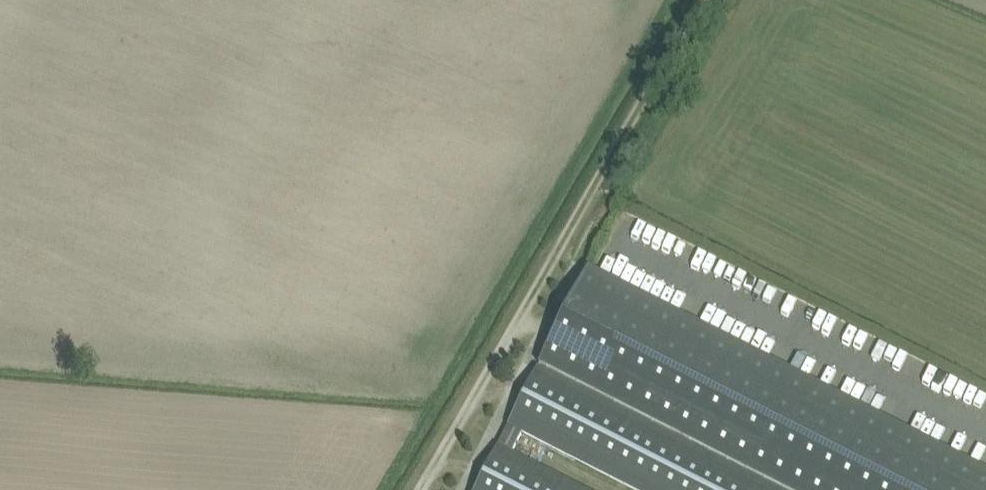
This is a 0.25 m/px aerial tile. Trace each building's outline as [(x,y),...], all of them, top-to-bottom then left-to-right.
[(590,269),(541,365),(787,489),(985,489),(985,470),(590,269)] [(556,377),(539,368),(510,425),(511,426),(500,447),(499,447),(477,489),(582,489),(512,454),(523,433),(635,489),(778,489),(556,377)]
